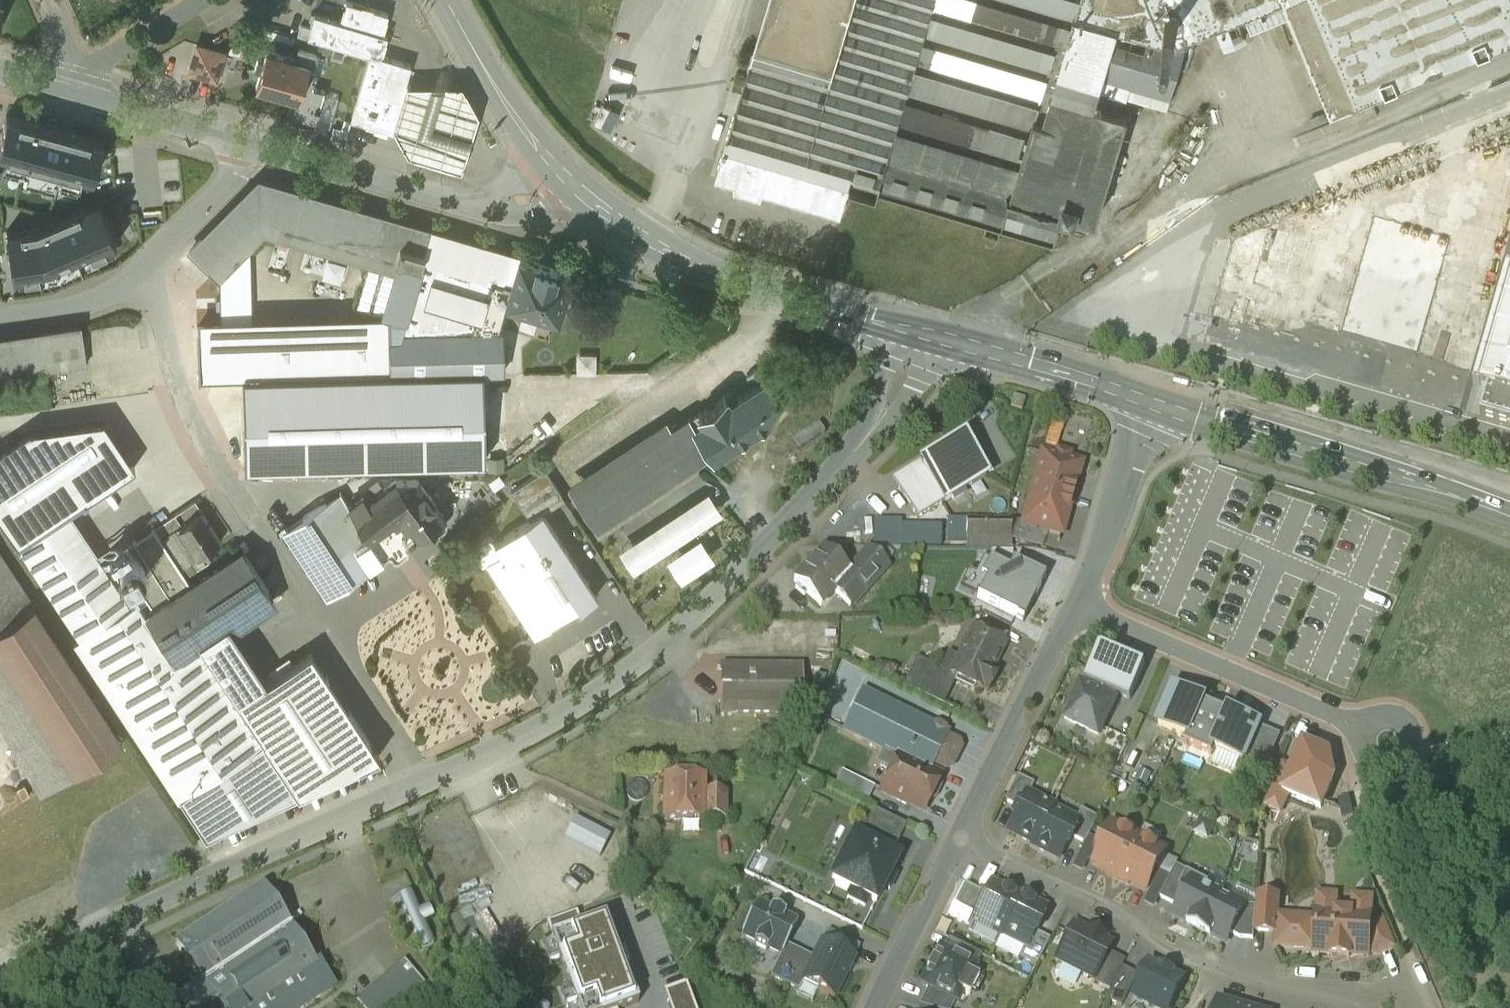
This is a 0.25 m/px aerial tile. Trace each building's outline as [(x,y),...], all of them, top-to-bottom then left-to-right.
[(833,69),(755,45),(735,111),(725,145),(726,145),(879,190),(880,191),(1055,242),(1064,211),(1076,214),(1076,213),(1097,219),(1128,113),(1114,109),(1119,93),(1127,96),(1128,94),(1127,93),(1130,82),(1171,94),(1187,43),(1177,40),(1275,0),(854,0),(833,69)] [(755,45),(833,69),(854,0),(768,0),(755,45)] [(1333,107),(1509,34),(1509,0),(1289,0),(1333,107)] [(388,14),(346,1),(340,21),(382,34),(388,14)] [(340,21),(314,14),(307,36),(369,54),(380,58),(381,55),(387,35),(382,34),(340,21)] [(1226,45),(1245,40),(1238,18),(1220,24),(1226,45)] [(224,51),(197,44),(189,71),(216,78),(224,51)] [(296,59),(266,50),(256,85),(297,97),(291,118),(313,124),(324,89),(312,85),(317,70),(312,68),(316,53),(300,48),(296,59)] [(380,58),(369,54),(350,119),(395,132),(410,84),(410,83),(405,82),(410,64),(381,55),(380,58)] [(1171,94),(1130,82),(1127,93),(1128,94),(1168,105),(1171,94)] [(462,83),(410,84),(395,132),(407,154),(461,171),(478,113),(462,83)] [(6,114),(0,137),(0,153),(7,155),(5,163),(28,169),(56,177),(70,181),(79,184),(81,175),(92,178),(103,140),(6,114)] [(879,190),(726,145),(716,174),(842,211),(849,188),(877,196),(879,190)] [(54,185),(56,177),(28,169),(26,177),(54,185)] [(518,258),(258,182),(189,251),(212,274),(202,285),(213,295),(223,284),(219,280),(264,235),(276,239),(280,224),(402,259),(386,315),(389,316),(389,322),(389,332),(499,329),(505,302),(518,258)] [(36,225),(7,229),(13,277),(18,276),(49,272),(112,245),(116,243),(98,199),(74,209),(36,225)] [(112,245),(49,272),(18,276),(19,284),(50,280),(115,252),(112,245)] [(570,273),(518,258),(505,302),(539,312),(536,321),(550,325),(552,315),(557,317),(570,273)] [(1479,386),(1488,389),(1480,416),(1509,425),(1509,278),(1479,386)] [(389,322),(197,327),(198,379),(242,377),(390,373),(389,332),(389,322)] [(0,339),(0,374),(86,362),(81,327),(0,339)] [(499,329),(389,332),(390,373),(482,371),(504,370),(503,329),(499,329)] [(578,372),(598,371),(598,352),(578,353),(578,372)] [(482,371),(242,377),(245,467),(484,460),(482,371)] [(767,376),(736,397),(731,391),(725,395),(724,395),(696,414),(688,420),(710,452),(710,453),(711,455),(713,454),(716,459),(726,452),(723,446),(786,405),(767,376)] [(1025,400),(1014,396),(1010,408),(1021,411),(1025,400)] [(0,447),(0,514),(18,542),(68,509),(134,465),(104,418),(28,428),(0,447)] [(683,423),(578,492),(576,493),(577,495),(578,495),(594,519),(593,519),(594,521),(597,520),(596,519),(703,450),(706,455),(710,452),(688,420),(683,423)] [(799,452),(825,435),(820,427),(793,443),(799,452)] [(964,441),(922,467),(944,503),(952,498),(953,500),(964,494),(963,491),(986,477),(964,441)] [(1082,464),(1042,453),(1034,483),(1032,482),(1026,504),(1027,504),(1022,523),(1046,530),(1061,534),(1070,502),(1071,502),(1082,464)] [(922,467),(895,483),(917,519),(944,503),(922,467)] [(544,468),(511,490),(530,518),(541,511),(542,512),(564,498),(544,468)] [(395,479),(367,502),(363,496),(349,505),(344,497),(332,505),(329,500),(285,529),(328,595),(383,559),(382,557),(387,553),(390,553),(397,548),(403,544),(403,541),(411,535),(413,536),(443,513),(417,479),(395,479)] [(719,511),(706,493),(622,549),(634,567),(719,511)] [(195,499),(175,512),(181,522),(201,509),(195,499)] [(175,658),(145,613),(146,612),(136,597),(129,602),(68,509),(18,542),(80,636),(75,639),(178,795),(179,795),(263,740),(264,739),(238,700),(199,642),(175,658)] [(221,539),(202,509),(181,522),(177,525),(197,555),(203,551),(221,539)] [(530,518),(494,541),(501,553),(485,563),(533,636),(566,615),(564,611),(577,602),(579,606),(596,595),(542,512),(541,511),(530,518)] [(175,512),(154,526),(180,566),(197,555),(177,525),(181,522),(175,512)] [(966,544),(966,520),(947,520),(947,544),(966,544)] [(1010,521),(966,520),(966,544),(966,548),(1010,548),(1010,540),(1010,521)] [(1041,550),(1046,530),(1022,523),(1010,521),(1010,540),(1041,550)] [(901,522),(874,522),(873,547),(900,548),(901,522)] [(180,566),(154,526),(134,539),(149,562),(144,564),(145,567),(145,570),(144,572),(143,574),(141,576),(139,578),(137,579),(135,580),(153,607),(191,583),(186,574),(180,566)] [(699,540),(670,559),(682,576),(710,557),(699,540)] [(146,612),(145,613),(175,658),(199,642),(226,624),(272,594),(242,549),(191,583),(146,612)] [(824,549),(793,582),(795,583),(798,586),(806,593),(819,605),(820,607),(822,605),(834,592),(851,574),(850,573),(824,549)] [(1013,550),(990,549),(989,561),(1008,570),(1013,562),(1013,550)] [(37,794),(121,739),(0,550),(0,730),(37,794)] [(197,555),(180,566),(186,574),(209,559),(203,551),(197,555)] [(870,551),(850,573),(851,574),(834,592),(850,607),(887,566),(870,551)] [(145,570),(145,567),(144,564),(144,563),(143,560),(141,558),(136,556),(132,555),(127,556),(125,557),(122,560),(121,561),(120,563),(119,565),(120,568),(120,570),(120,571),(120,572),(121,574),(122,575),(123,577),(124,578),(126,579),(128,580),(130,580),(132,581),(135,580),(137,579),(139,578),(141,576),(143,574),(144,572),(145,570)] [(1013,562),(1008,570),(989,561),(981,578),(985,580),(977,598),(1016,618),(1028,595),(1035,598),(1045,578),(1013,562)] [(806,593),(798,586),(795,588),(804,596),(806,593)] [(199,642),(238,700),(264,739),(263,740),(298,793),(380,757),(311,652),(265,682),(226,624),(199,642)] [(1005,645),(973,630),(951,676),(952,676),(982,691),(984,689),(989,692),(998,673),(993,670),(1005,645)] [(1145,665),(1100,646),(1085,681),(1086,681),(1116,694),(1130,700),(1145,665)] [(928,664),(914,692),(938,704),(952,676),(951,676),(928,664)] [(802,667),(721,666),(720,715),(802,716),(802,667)] [(1116,694),(1086,681),(1084,686),(1081,684),(1064,719),(1098,735),(1115,701),(1113,700),(1116,694)] [(1204,702),(1174,689),(1158,725),(1188,738),(1194,726),(1203,704),(1204,702)] [(931,728),(862,693),(844,730),(882,749),(898,757),(929,772),(934,764),(944,769),(950,767),(959,750),(957,744),(946,739),(948,736),(945,735),(944,730),(943,729),(937,726),(931,728)] [(1228,715),(1203,704),(1194,726),(1188,738),(1185,745),(1212,757),(1215,750),(1214,749),(1219,737),(1228,715)] [(1259,725),(1229,712),(1228,715),(1219,737),(1214,749),(1215,750),(1228,756),(1243,762),(1247,753),(1258,727),(1259,725)] [(1280,736),(1258,727),(1247,753),(1269,762),(1280,736)] [(263,740),(179,795),(205,836),(298,793),(263,740)] [(1328,755),(1303,744),(1292,769),(1282,793),(1287,795),(1321,810),(1334,780),(1328,755)] [(898,757),(882,749),(875,764),(891,772),(898,757)] [(929,772),(898,757),(891,772),(881,793),(906,806),(910,804),(923,811),(928,801),(934,799),(940,787),(938,781),(940,778),(929,772)] [(1292,769),(1281,764),(1267,798),(1284,805),(1287,795),(1282,793),(1292,769)] [(1017,775),(1004,800),(1017,807),(1018,806),(1020,807),(1027,794),(1028,794),(1034,784),(1017,775)] [(703,779),(664,779),(663,820),(703,821),(703,819),(725,818),(725,793),(703,793),(703,779)] [(1028,794),(1027,794),(1020,807),(1018,806),(1017,807),(1012,817),(1015,818),(1008,831),(1032,844),(1033,844),(1051,808),(1052,809),(1053,807),(1028,794)] [(1349,800),(1339,802),(1342,820),(1353,817),(1349,800)] [(1052,809),(1051,808),(1033,844),(1032,844),(1032,845),(1057,858),(1064,845),(1067,847),(1072,837),(1072,835),(1070,834),(1076,821),(1075,820),(1052,809)] [(906,826),(874,810),(859,838),(891,855),(906,826)] [(1097,818),(1080,810),(1075,820),(1076,821),(1070,834),(1072,835),(1072,837),(1084,843),(1087,838),(1097,818)] [(1111,824),(1092,862),(1108,870),(1107,874),(1118,879),(1139,838),(1111,824)] [(859,838),(854,836),(831,880),(851,890),(869,899),(876,903),(898,858),(891,855),(859,838)] [(1097,843),(1087,838),(1084,843),(1082,849),(1092,853),(1097,843)] [(1139,838),(1118,879),(1129,885),(1130,882),(1146,890),(1166,852),(1139,838)] [(1082,849),(1072,868),(1082,873),(1092,853),(1082,849)] [(1164,890),(1160,898),(1178,907),(1195,875),(1176,866),(1169,879),(1164,890)] [(1159,874),(1154,885),(1164,890),(1169,879),(1159,874)] [(1178,907),(1174,915),(1188,923),(1187,926),(1198,932),(1218,893),(1206,887),(1208,882),(1195,875),(1178,907)] [(1018,897),(991,883),(986,895),(972,921),(973,922),(1001,935),(1002,934),(1001,933),(1019,897),(1018,897)] [(964,884),(948,916),(970,927),(973,922),(972,921),(986,895),(964,884)] [(741,889),(733,885),(728,892),(737,897),(741,889)] [(1164,890),(1154,885),(1144,904),(1154,909),(1160,898),(1164,890)] [(263,889),(176,946),(201,985),(175,1003),(178,1007),(211,1007),(215,1005),(217,1007),(302,1007),(334,987),(339,976),(327,958),(318,963),(314,966),(263,889)] [(869,899),(851,890),(847,898),(865,907),(869,899)] [(1244,906),(1218,893),(1198,932),(1210,938),(1212,935),(1226,942),(1230,933),(1240,938),(1244,906)] [(1045,908),(1019,895),(1018,897),(1019,897),(1001,933),(1002,934),(1025,945),(1026,946),(1033,933),(1035,934),(1036,933),(1041,923),(1038,922),(1045,908)] [(1276,897),(1256,895),(1255,907),(1254,931),(1277,933),(1277,925),(1274,925),(1275,917),(1276,897)] [(410,896),(400,900),(423,953),(434,949),(424,925),(434,921),(429,908),(417,913),(410,896)] [(1330,953),(1334,913),(1335,897),(1319,896),(1318,912),(1316,912),(1316,920),(1275,917),(1274,925),(1277,925),(1277,933),(1276,947),(1314,949),(1314,952),(1330,953)] [(771,912),(757,905),(742,935),(755,942),(754,945),(768,952),(769,949),(781,955),(783,956),(788,946),(798,925),(784,919),(786,916),(772,909),(771,912)] [(1255,907),(1244,906),(1240,938),(1253,939),(1254,931),(1255,907)] [(546,924),(551,938),(582,926),(577,913),(546,924)] [(1334,913),(1330,953),(1330,956),(1349,958),(1350,954),(1368,956),(1368,954),(1370,926),(1371,916),(1334,913)] [(639,1004),(625,968),(628,967),(623,954),(621,955),(606,917),(582,926),(551,938),(577,1007),(629,1007),(639,1004)] [(1382,921),(1370,926),(1368,954),(1377,954),(1393,948),(1382,921)] [(1087,933),(1073,926),(1056,960),(1092,978),(1093,978),(1106,952),(1110,944),(1102,940),(1103,938),(1088,931),(1087,933)] [(823,944),(853,959),(858,948),(828,933),(823,944)] [(1033,933),(1026,946),(1025,945),(1019,958),(1036,966),(1049,940),(1036,933),(1035,934),(1033,933)] [(969,950),(949,940),(943,951),(964,961),(969,950)] [(823,944),(822,943),(821,945),(822,945),(815,960),(803,984),(835,999),(836,998),(834,997),(853,960),(854,961),(855,960),(853,959),(823,944)] [(815,960),(788,946),(783,956),(781,955),(770,978),(799,992),(803,984),(815,960)] [(943,951),(939,949),(933,961),(931,960),(926,971),(928,972),(921,984),(928,988),(955,1002),(957,1002),(962,994),(969,997),(978,979),(971,976),(975,967),(975,966),(964,961),(943,951)] [(980,956),(969,950),(964,961),(975,966),(980,956)] [(1124,961),(1106,952),(1093,978),(1092,978),(1090,981),(1109,991),(1121,967),(1124,961)] [(365,996),(375,1007),(388,1007),(420,980),(404,962),(365,996)] [(1149,964),(1133,995),(1160,1007),(1169,1007),(1183,980),(1172,975),(1173,973),(1161,967),(1161,969),(1149,964)] [(1109,991),(1105,999),(1121,1007),(1137,975),(1121,967),(1109,991)] [(664,992),(668,1003),(690,994),(686,984),(664,992)] [(928,988),(918,1007),(923,1007),(952,1007),(955,1002),(928,988)] [(668,1003),(669,1007),(695,1007),(690,994),(668,1003)] [(365,996),(356,1004),(359,1007),(375,1007),(365,996)]
